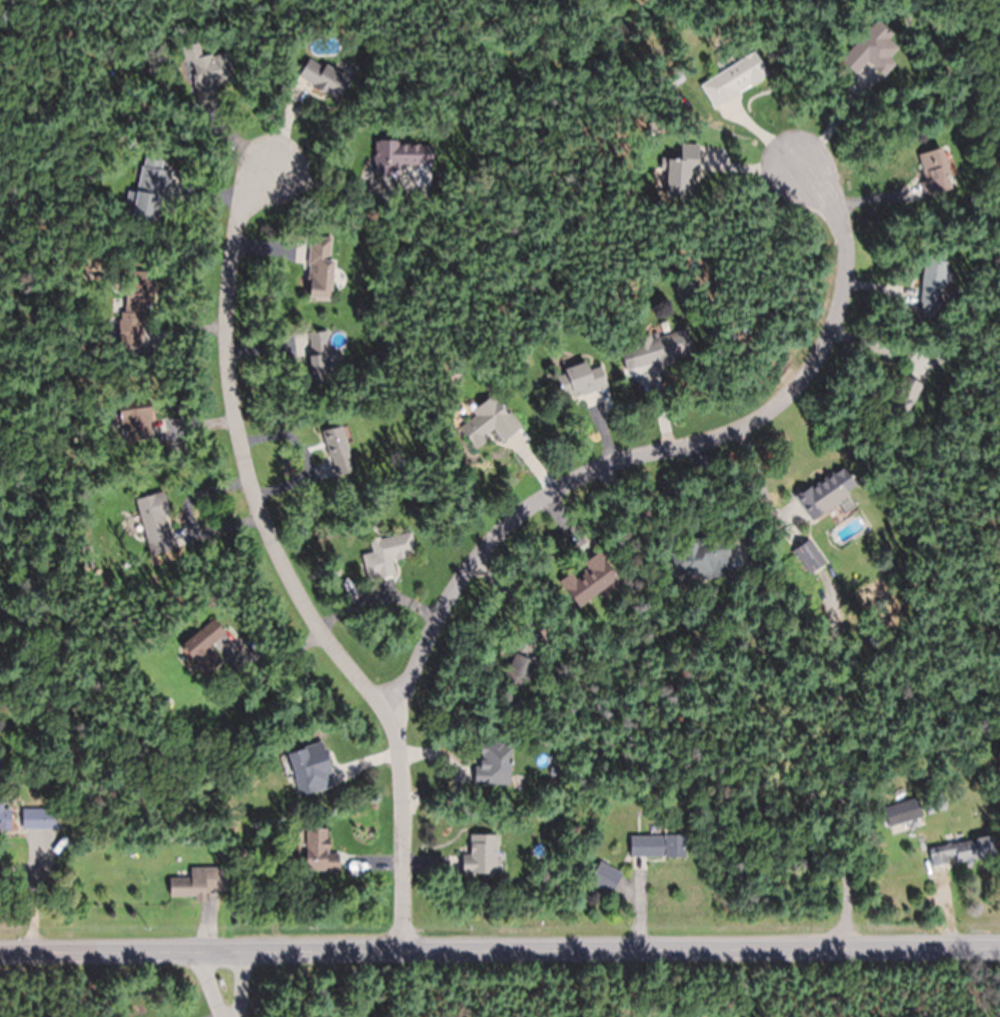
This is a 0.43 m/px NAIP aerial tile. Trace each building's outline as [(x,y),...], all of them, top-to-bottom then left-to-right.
[(855,73),(866,61),(883,77),(895,64),(888,58),(898,48),(888,39),(893,34),(877,20),(840,60),(855,73)] [(218,97),(202,101),(199,102),(193,80),(195,80),(194,73),(196,73),(193,62),(192,62),(191,59),(212,53),(212,55),(227,51),(234,79),(215,84),(219,97),(218,97)] [(700,83),(713,107),(768,76),(755,52),(700,83)] [(312,86),(311,85),(313,84),(299,75),(309,58),(324,67),(326,63),(350,78),(337,99),(325,91),(324,93),(312,86)] [(416,163),(398,163),(398,169),(390,169),(390,174),(387,174),(387,176),(378,176),(378,175),(375,175),(376,167),(374,167),(374,160),(374,145),(375,145),(376,139),(379,139),(396,139),(396,141),(397,141),(397,142),(420,143),(419,163),(416,163)] [(697,169),(697,173),(692,172),(691,198),(678,197),(677,199),(665,198),(667,169),(661,169),(661,158),(680,159),(680,156),(681,143),(698,144),(697,146),(697,153),(698,153),(697,169)] [(926,196),(921,181),(925,180),(922,169),(923,169),(918,154),(941,146),(951,175),(947,176),(951,187),(926,196)] [(168,170),(172,171),(166,196),(166,198),(159,196),(154,220),(132,215),(134,204),(127,202),(129,190),(137,192),(142,165),(168,170)] [(308,263),(310,244),(312,244),(312,237),(313,235),(333,237),(330,260),(335,260),(331,298),(309,296),(311,284),(307,283),(308,272),(309,273),(310,264),(308,264),(308,263)] [(946,263),(924,260),(918,316),(939,319),(946,263)] [(126,313),(125,270),(154,270),(154,281),(145,281),(145,291),(154,291),(154,306),(144,306),(145,313),(126,313)] [(626,342),(632,370),(693,357),(688,330),(626,342)] [(310,382),(330,382),(329,332),(309,333),(310,382)] [(598,389),(588,361),(555,373),(564,400),(598,389)] [(880,419),(900,428),(920,384),(900,375),(880,419)] [(472,411),(475,416),(459,427),(473,447),(495,431),(502,441),(517,430),(493,396),(472,411)] [(151,440),(149,403),(119,404),(121,442),(151,440)] [(335,477),(353,472),(341,427),(323,431),(335,477)] [(858,491),(843,467),(795,495),(809,519),(858,491)] [(169,516),(163,492),(136,499),(149,557),(174,551),(166,517),(169,516)] [(371,554),(363,555),(366,579),(394,576),(392,560),(414,557),(411,535),(369,539),(371,554)] [(731,576),(727,537),(670,543),(674,576),(700,574),(700,580),(731,576)] [(792,552),(809,574),(824,563),(808,540),(792,552)] [(589,572),(573,581),(586,603),(619,584),(600,552),(584,562),(589,572)] [(210,645),(224,636),(214,621),(183,641),(207,679),(225,668),(210,645)] [(535,664),(525,659),(530,647),(516,642),(499,683),(523,693),(535,664)] [(510,786),(510,744),(478,744),(477,786),(510,786)] [(318,792),(305,749),(286,755),(298,797),(318,792)] [(2,810),(2,799),(0,799),(0,832),(10,832),(10,810),(2,810)] [(888,827),(922,818),(918,799),(883,807),(888,827)] [(46,830),(46,809),(21,809),(21,830),(46,830)] [(334,871),(334,855),(327,855),(327,830),(305,829),(305,871),(334,871)] [(497,875),(497,836),(469,836),(469,855),(461,855),(461,875),(497,875)] [(684,836),(630,836),(630,859),(684,859),(684,836)] [(932,867),(957,864),(993,859),(990,838),(929,848),(932,867)] [(611,893),(622,874),(599,862),(589,882),(611,893)] [(190,868),(190,879),(168,879),(168,899),(205,898),(205,890),(227,890),(226,868),(190,868)]
